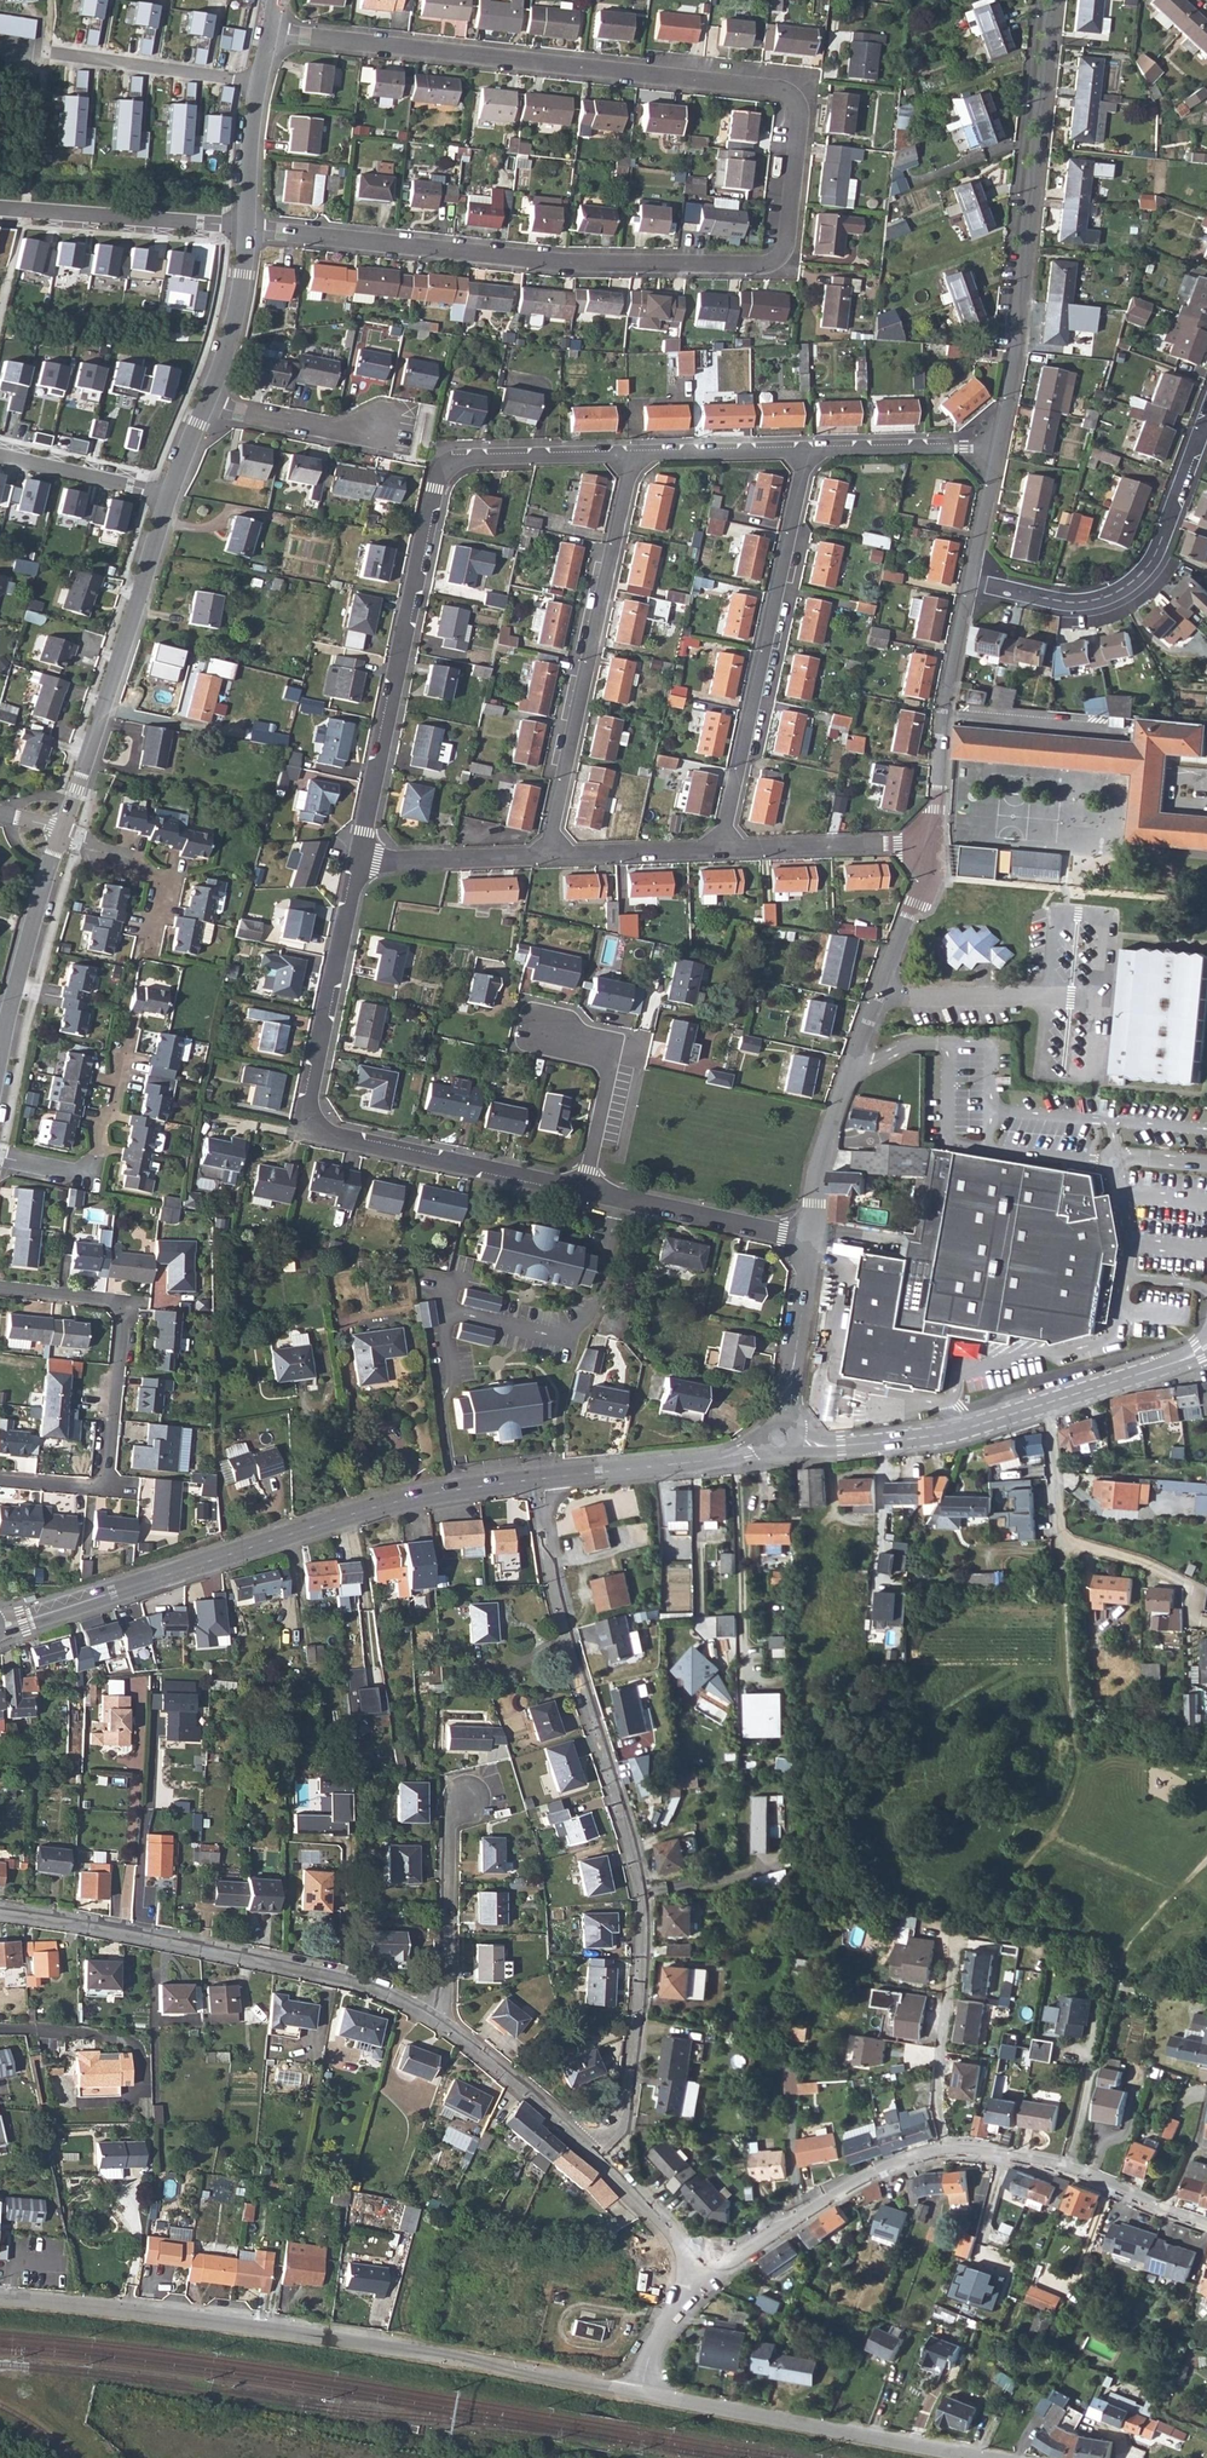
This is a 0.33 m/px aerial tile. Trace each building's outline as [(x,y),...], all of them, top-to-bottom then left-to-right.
[(75,16),(98,21),(103,0),(78,0),(75,16)] [(357,9),(389,12),(390,9),(400,10),(401,0),(358,0),(357,9)] [(404,7),(412,8),(412,0),(404,0),(404,7)] [(465,19),(468,0),(419,0),(418,15),(465,19)] [(474,27),(516,31),(519,0),(507,0),(507,3),(486,1),(486,0),(477,0),(474,27)] [(1075,33),(1097,35),(1097,34),(1106,35),(1108,21),(1099,20),(1101,0),(1079,0),(1075,33)] [(1136,0),(1125,0),(1124,7),(1135,8),(1136,0)] [(1193,18),(1173,0),(1154,0),(1146,9),(1177,36),(1193,18)] [(157,7),(133,3),(129,26),(152,30),(157,7)] [(1002,28),(993,4),(972,12),(972,13),(978,27),(968,30),(971,38),(981,35),(1002,28)] [(528,6),(525,32),(572,38),(575,12),(528,6)] [(595,10),(593,34),(606,35),(606,38),(628,40),(631,14),(595,10)] [(656,12),(653,37),(694,42),(696,17),(656,12)] [(212,17),(188,13),(184,35),(208,39),(212,17)] [(978,27),(972,13),(963,16),(968,30),(978,27)] [(0,14),(0,35),(33,40),(37,20),(0,14)] [(1177,36),(1206,63),(1206,30),(1193,18),(1177,36)] [(762,43),(772,44),(814,49),(817,25),(764,19),(762,43)] [(721,21),(718,45),(747,49),(750,24),(721,21)] [(853,26),(848,71),(874,74),(878,38),(886,38),(886,29),(853,26)] [(243,32),(221,28),(217,48),(239,52),(243,32)] [(1002,28),(981,35),(990,60),(1011,52),(1002,28)] [(97,32),(87,30),(84,44),(94,46),(97,32)] [(151,42),(140,40),(138,54),(149,56),(151,42)] [(904,51),(903,62),(919,56),(916,47),(904,51)] [(205,51),(195,49),(193,63),(203,65),(205,51)] [(903,62),(901,71),(922,64),(919,56),(903,62)] [(1144,56),(1135,66),(1140,77),(1152,64),(1144,56)] [(1078,58),(1074,99),(1096,101),(1101,61),(1078,58)] [(302,62),(300,90),(325,93),(328,64),(302,62)] [(1152,64),(1140,77),(1146,89),(1162,72),(1152,64)] [(369,69),(366,94),(395,97),(396,90),(403,91),(404,77),(397,76),(398,72),(369,69)] [(86,71),(75,70),(74,88),(85,89),(86,71)] [(408,91),(408,99),(454,103),(457,78),(410,73),(410,78),(408,91)] [(139,77),(128,76),(127,93),(138,93),(139,77)] [(194,83),(183,82),(182,100),(193,101),(194,83)] [(232,88),(221,86),(218,102),(229,104),(232,88)] [(480,87),(477,117),(510,120),(512,91),(480,87)] [(1201,89),(1181,102),(1186,110),(1206,96),(1201,89)] [(825,111),(823,130),(848,133),(851,95),(830,92),(828,111),(825,111)] [(521,93),(518,118),(526,118),(527,120),(565,124),(568,99),(530,94),(530,95),(521,93)] [(965,101),(973,125),(993,117),(985,93),(965,101)] [(84,99),(59,97),(56,149),(81,150),(82,139),(84,99)] [(1074,99),(1071,98),(1070,107),(1073,107),(1070,139),(1092,141),(1093,131),(1102,132),(1104,111),(1113,112),(1114,103),(1096,101),(1074,99)] [(578,99),(575,123),(585,125),(585,126),(618,129),(621,103),(590,100),(578,99)] [(138,103),(113,101),(110,153),(135,154),(136,143),(138,103)] [(641,102),(638,129),(678,134),(681,107),(641,102)] [(192,106),(167,105),(164,156),(189,157),(189,147),(192,106)] [(727,111),(723,140),(749,143),(752,114),(727,111)] [(286,128),(284,151),(313,154),(317,118),(285,115),(284,128),(286,128)] [(226,118),(202,117),(201,145),(225,146),(226,118)] [(993,117),(973,125),(977,137),(981,149),(1001,142),(993,117)] [(575,123),(574,134),(584,135),(585,126),(585,125),(575,123)] [(973,125),(963,128),(967,140),(977,137),(973,125)] [(531,140),(509,138),(508,152),(530,154),(531,140)] [(93,140),(82,139),(81,150),(81,155),(92,155),(93,140)] [(147,144),(136,143),(135,154),(135,159),(146,159),(147,144)] [(818,195),(816,205),(848,209),(851,180),(843,179),(845,159),(856,161),(858,148),(822,144),(816,195),(818,195)] [(201,147),(189,147),(189,157),(189,163),(200,163),(201,147)] [(893,152),(891,167),(912,160),(915,159),(911,147),(893,152)] [(748,152),(724,150),(723,158),(722,158),(718,187),(744,190),(748,152)] [(1186,159),(1206,161),(1206,151),(1187,150),(1186,159)] [(615,156),(614,165),(626,166),(627,158),(615,156)] [(318,164),(291,160),(290,170),(282,169),(278,200),(313,204),(316,202),(319,174),(317,173),(318,164)] [(913,163),(912,160),(891,167),(888,197),(900,193),(896,183),(893,185),(894,169),(913,163)] [(1067,160),(1063,200),(1085,203),(1090,162),(1067,160)] [(355,173),(352,196),(385,199),(389,163),(374,162),(372,175),(355,173)] [(614,165),(613,172),(625,173),(626,166),(614,165)] [(428,172),(427,181),(441,183),(441,174),(428,172)] [(441,183),(427,181),(408,179),(405,204),(433,208),(434,198),(454,200),(456,184),(441,183)] [(953,189),(962,213),(982,205),(974,181),(953,189)] [(465,195),(462,224),(496,227),(500,190),(488,189),(488,197),(465,195)] [(1165,200),(1154,196),(1153,201),(1153,209),(1163,211),(1165,200)] [(1085,203),(1063,200),(1058,242),(1081,244),(1085,203)] [(1138,200),(1138,209),(1153,210),(1153,209),(1153,201),(1138,200)] [(696,204),(693,230),(704,231),(705,233),(738,237),(741,212),(707,208),(707,205),(696,204)] [(527,205),(524,230),(553,234),(556,208),(527,205)] [(575,205),(572,230),(609,235),(611,210),(575,205)] [(635,205),(632,230),(661,234),(664,209),(635,205)] [(982,205),(962,213),(970,237),(991,229),(982,205)] [(813,213),(809,253),(837,256),(839,231),(855,233),(856,217),(813,213)] [(1203,214),(1199,227),(1200,227),(1199,232),(1206,235),(1206,216),(1203,214)] [(885,228),(884,242),(907,233),(903,222),(885,228)] [(45,245),(21,240),(15,270),(46,277),(52,252),(44,250),(45,245)] [(78,270),(81,247),(58,244),(55,266),(78,270)] [(118,250),(94,246),(90,275),(126,281),(127,271),(130,258),(117,256),(118,250)] [(154,252),(131,249),(130,258),(127,271),(151,274),(154,252)] [(191,255),(167,252),(163,275),(197,280),(199,262),(190,261),(191,255)] [(1050,263),(1046,303),(1068,306),(1073,265),(1050,263)] [(319,290),(350,293),(350,290),(352,270),(342,269),(342,268),(309,264),(305,298),(318,299),(319,290)] [(263,266),(260,296),(288,298),(290,269),(263,266)] [(352,270),(350,290),(370,292),(407,296),(409,275),(394,274),(394,270),(361,267),(361,268),(353,267),(352,270)] [(942,278),(951,303),(972,295),(963,270),(942,278)] [(409,275),(407,296),(414,297),(447,301),(451,277),(423,273),(422,277),(409,275)] [(820,283),(816,325),(840,327),(844,290),(853,291),(854,278),(828,275),(827,284),(820,283)] [(1175,314),(1203,325),(1206,316),(1206,281),(1195,277),(1184,308),(1178,306),(1175,314)] [(463,282),(460,306),(469,307),(504,311),(508,287),(463,282)] [(571,294),(570,308),(581,310),(584,290),(572,288),(571,294)] [(528,289),(525,314),(524,324),(526,326),(536,327),(539,325),(540,316),(569,319),(570,308),(571,294),(528,289)] [(637,291),(626,290),(624,314),(678,320),(680,296),(670,295),(670,293),(657,292),(657,294),(646,293),(646,290),(637,289),(637,291)] [(370,292),(350,290),(350,293),(349,298),(369,301),(370,292)] [(584,290),(581,310),(614,314),(616,294),(584,290)] [(735,298),(733,313),(771,319),(772,293),(748,290),(746,291),(736,290),(735,298)] [(693,316),(732,321),(733,313),(735,298),(724,297),(723,294),(696,291),(693,316)] [(772,293),(771,319),(780,320),(783,295),(772,293)] [(972,295),(951,303),(960,327),(981,319),(972,295)] [(1144,327),(1151,303),(1132,296),(1124,320),(1144,327)] [(1068,306),(1046,303),(1041,344),(1063,347),(1065,331),(1068,306)] [(460,306),(459,319),(468,320),(469,307),(460,306)] [(1100,309),(1068,306),(1065,331),(1097,334),(1100,309)] [(492,318),(493,310),(476,308),(475,316),(492,318)] [(876,317),(875,331),(898,323),(893,311),(876,317)] [(1203,325),(1175,314),(1172,323),(1177,325),(1166,355),(1196,366),(1206,335),(1200,333),(1203,325)] [(404,322),(402,331),(414,332),(424,334),(425,325),(404,322)] [(875,331),(874,341),(905,343),(898,323),(875,331)] [(399,330),(388,329),(387,337),(397,338),(399,330)] [(424,334),(414,332),(413,340),(424,341),(425,334),(424,334)] [(345,333),(342,350),(348,351),(351,335),(347,334),(345,333)] [(665,339),(664,350),(678,350),(679,339),(665,339)] [(988,349),(946,346),(945,356),(987,359),(988,349)] [(359,349),(354,374),(384,380),(389,355),(359,349)] [(258,350),(251,386),(262,389),(263,385),(281,389),(286,364),(277,362),(278,354),(258,350)] [(678,350),(677,374),(693,374),(693,350),(678,350)] [(298,355),(292,383),(302,385),(302,383),(332,388),(336,363),(298,355)] [(407,358),(402,383),(432,389),(437,365),(407,358)] [(67,367),(40,361),(34,385),(47,388),(46,395),(61,399),(67,367)] [(4,363),(0,381),(0,389),(14,392),(13,397),(10,397),(7,410),(20,413),(30,368),(4,363)] [(104,369),(77,363),(72,387),(81,389),(79,399),(97,402),(104,369)] [(140,375),(142,369),(114,363),(108,386),(136,393),(137,390),(140,375)] [(178,372),(153,366),(150,377),(140,375),(137,390),(168,398),(171,388),(175,388),(178,372)] [(1041,368),(1033,409),(1057,414),(1063,386),(1066,373),(1041,368)] [(922,390),(922,371),(914,372),(914,389),(922,390)] [(865,391),(865,373),(856,374),(857,391),(865,391)] [(1144,402),(1140,410),(1169,421),(1172,413),(1176,414),(1187,384),(1159,374),(1148,403),(1144,402)] [(808,392),(807,376),(798,376),(798,392),(808,392)] [(748,378),(739,378),(740,394),(748,394),(748,378)] [(626,395),(625,379),(616,380),(616,395),(626,395)] [(693,394),(692,379),(683,379),(683,394),(693,394)] [(970,381),(940,406),(954,424),(985,398),(970,381)] [(1063,386),(1057,414),(1065,416),(1071,387),(1063,386)] [(503,388),(498,413),(534,420),(539,396),(503,388)] [(450,390),(443,420),(475,427),(482,397),(450,390)] [(761,395),(758,398),(760,427),(801,427),(800,405),(770,405),(770,398),(768,395),(761,395)] [(913,403),(873,404),(873,426),(913,425),(913,403)] [(858,404),(816,405),(817,426),(858,426),(858,404)] [(743,406),(702,406),(703,428),(744,428),(743,406)] [(685,407),(644,407),(645,429),(686,428),(685,407)] [(612,408),(571,408),(572,430),(613,429),(612,408)] [(1095,428),(1098,410),(1085,408),(1083,426),(1095,428)] [(1057,414),(1033,409),(1024,450),(1049,455),(1057,414)] [(1169,421),(1140,410),(1137,419),(1142,421),(1131,450),(1159,460),(1170,432),(1166,430),(1169,421)] [(103,437),(105,420),(93,418),(91,436),(103,437)] [(71,437),(69,449),(86,452),(88,440),(71,437)] [(228,452),(223,479),(233,481),(234,475),(265,480),(270,451),(240,445),(238,454),(228,452)] [(1091,448),(1087,456),(1115,467),(1118,459),(1091,448)] [(318,501),(326,462),(290,455),(285,480),(311,485),(308,499),(318,501)] [(331,492),(370,499),(370,498),(375,472),(366,470),(365,472),(354,469),(336,466),(334,476),(332,488),(331,492)] [(375,472),(370,498),(400,503),(404,480),(384,475),(385,474),(375,472)] [(822,480),(814,522),(835,526),(839,508),(848,510),(851,496),(842,494),(846,475),(830,472),(828,481),(822,480)] [(334,476),(324,474),(322,486),(332,488),(334,476)] [(582,474),(571,524),(593,530),(604,479),(582,474)] [(757,474),(749,514),(770,519),(779,479),(757,474)] [(647,485),(639,525),(661,530),(672,480),(655,476),(653,486),(647,485)] [(1026,476),(1017,517),(1041,521),(1049,481),(1026,476)] [(1117,478),(1106,507),(1135,517),(1146,488),(1117,478)] [(46,486),(23,480),(15,511),(39,517),(46,486)] [(6,507),(10,486),(0,484),(0,506),(6,507)] [(944,485),(936,525),(958,530),(967,490),(944,485)] [(57,515),(90,522),(94,506),(82,504),(84,493),(62,489),(57,515)] [(1200,525),(1206,528),(1206,494),(1199,515),(1203,516),(1200,525)] [(472,496),(464,528),(490,534),(497,501),(472,496)] [(94,506),(90,522),(102,525),(101,530),(121,534),(127,504),(108,499),(106,508),(94,506)] [(708,507),(706,516),(729,521),(731,512),(708,507)] [(1135,517),(1106,507),(1095,536),(1124,547),(1135,517)] [(367,513),(365,527),(373,528),(376,515),(367,513)] [(1067,526),(1063,541),(1071,543),(1079,516),(1070,513),(1067,526)] [(894,514),(891,525),(906,528),(909,528),(911,518),(894,514)] [(222,550),(240,556),(249,520),(233,515),(222,550)] [(524,516),(522,525),(537,528),(539,520),(524,516)] [(1041,521),(1017,517),(1009,557),(1033,562),(1041,521)] [(249,520),(240,556),(246,558),(257,523),(249,520)] [(891,525),(888,539),(903,543),(906,528),(891,525)] [(1059,525),(1055,539),(1063,541),(1067,526),(1059,525)] [(1200,525),(1196,534),(1192,533),(1184,554),(1205,562),(1206,557),(1206,528),(1200,525)] [(521,526),(519,534),(533,537),(535,529),(521,526)] [(744,534),(735,575),(757,580),(766,539),(744,534)] [(861,536),(859,545),(885,551),(888,541),(861,536)] [(933,542),(924,582),(947,587),(955,547),(933,542)] [(366,544),(360,576),(385,581),(391,549),(366,544)] [(559,544),(550,584),(571,589),(580,549),(559,544)] [(818,544),(809,585),(832,590),(840,549),(818,544)] [(454,545),(446,582),(471,587),(474,571),(488,574),(492,553),(454,545)] [(634,545),(626,584),(648,589),(657,549),(634,545)] [(880,554),(871,552),(869,562),(878,564),(880,554)] [(37,561),(14,557),(12,569),(34,573),(37,561)] [(103,573),(71,567),(69,575),(72,576),(63,606),(87,614),(97,585),(99,585),(103,573)] [(881,572),(879,582),(898,586),(899,576),(881,572)] [(272,576),(269,588),(277,589),(279,578),(272,576)] [(710,579),(696,576),(695,583),(709,586),(710,579)] [(1178,597),(1172,603),(1187,618),(1193,612),(1191,609),(1206,593),(1190,577),(1174,593),(1178,597)] [(191,590),(185,623),(211,628),(216,595),(191,590)] [(486,591),(483,603),(503,607),(506,595),(486,591)] [(665,591),(663,602),(680,606),(683,595),(665,591)] [(354,592),(343,646),(362,649),(366,632),(372,633),(379,597),(354,592)] [(731,594),(722,634),(744,639),(753,599),(731,594)] [(806,600),(798,640),(820,644),(828,605),(806,600)] [(921,600),(912,640),(935,645),(943,604),(921,600)] [(539,634),(537,642),(558,647),(567,607),(546,602),(543,613),(535,611),(530,632),(539,634)] [(622,602),(614,642),(635,646),(644,607),(622,602)] [(855,603),(853,611),(871,615),(873,606),(855,603)] [(1187,618),(1172,603),(1165,609),(1162,606),(1146,623),(1162,638),(1164,637),(1178,622),(1186,630),(1190,634),(1196,626),(1187,618)] [(467,641),(461,640),(464,624),(467,609),(443,604),(436,634),(445,636),(442,646),(465,651),(467,641)] [(45,614),(25,608),(22,616),(39,622),(42,620),(45,614)] [(1186,630),(1178,622),(1164,637),(1171,644),(1186,630)] [(464,624),(461,640),(467,641),(470,626),(464,624)] [(499,625),(495,644),(507,647),(515,648),(517,639),(507,637),(509,627),(499,625)] [(869,629),(867,638),(885,642),(887,633),(869,629)] [(1001,664),(1010,666),(1015,642),(1006,640),(1007,635),(985,630),(980,653),(1002,658),(1001,664)] [(46,634),(38,659),(61,666),(67,651),(73,653),(76,643),(46,634)] [(1108,643),(1099,645),(1103,667),(1111,666),(1111,661),(1133,657),(1129,634),(1107,638),(1108,643)] [(697,638),(683,635),(681,642),(696,646),(697,638)] [(867,638),(865,647),(883,652),(885,642),(867,638)] [(1015,642),(1010,666),(1019,667),(1020,662),(1042,666),(1047,644),(1025,639),(1024,644),(1015,642)] [(1103,667),(1099,645),(1090,646),(1089,642),(1066,646),(1070,668),(1093,664),(1094,669),(1103,667)] [(187,650),(154,643),(147,675),(177,682),(181,667),(183,667),(187,650)] [(495,644),(494,650),(506,653),(507,647),(495,644)] [(718,652),(709,693),(731,698),(740,658),(718,652)] [(329,665),(323,694),(357,701),(363,672),(359,671),(361,659),(343,656),(340,667),(329,665)] [(794,656),(785,696),(807,701),(816,661),(794,656)] [(909,656),(901,696),(924,701),(931,661),(909,656)] [(199,673),(188,719),(211,723),(213,714),(225,716),(228,706),(216,703),(221,678),(234,681),(239,664),(211,658),(207,674),(199,673)] [(610,659),(602,699),(623,704),(632,664),(610,659)] [(533,660),(524,702),(545,707),(555,665),(533,660)] [(844,660),(843,668),(857,672),(858,664),(844,660)] [(473,663),(471,673),(488,676),(490,666),(473,663)] [(431,664),(424,695),(449,700),(455,669),(431,664)] [(658,672),(671,674),(673,666),(660,664),(658,672)] [(67,681),(40,672),(37,682),(41,684),(31,713),(53,720),(63,690),(64,691),(67,681)] [(672,684),(669,694),(684,697),(686,688),(672,684)] [(998,687),(993,707),(1000,708),(1005,688),(998,687)] [(1005,688),(1000,708),(1013,709),(1017,691),(1005,688)] [(972,691),(971,705),(987,706),(988,692),(972,691)] [(1134,698),(1109,698),(1113,717),(1132,719),(1134,698)] [(0,707),(0,718),(13,723),(19,707),(2,701),(0,707)] [(482,702),(480,712),(498,716),(500,707),(482,702)] [(705,711),(696,752),(717,757),(727,716),(705,711)] [(782,712),(773,751),(795,756),(804,717),(782,712)] [(897,713),(889,753),(912,758),(920,718),(897,713)] [(831,715),(829,724),(847,728),(849,719),(831,715)] [(598,717),(589,756),(611,760),(614,743),(623,745),(626,733),(617,731),(619,721),(598,717)] [(322,755),(321,763),(345,768),(347,760),(349,761),(357,723),(333,718),(325,755),(322,755)] [(520,720),(511,761),(532,766),(541,725),(520,720)] [(442,727),(417,722),(411,753),(412,753),(410,764),(438,770),(440,759),(436,758),(442,727)] [(170,728),(142,723),(140,734),(144,734),(139,764),(163,768),(170,728)] [(961,730),(958,763),(1137,783),(1133,850),(1206,855),(1206,823),(1167,820),(1172,759),(1206,761),(1206,732),(1147,725),(1145,747),(961,730)] [(51,736),(23,727),(20,738),(23,739),(16,762),(38,768),(43,766),(45,763),(46,757),(50,746),(49,745),(51,736)] [(248,731),(245,741),(285,748),(287,738),(248,731)] [(845,735),(842,750),(861,754),(864,739),(845,735)] [(300,753),(289,752),(288,764),(299,765),(300,753)] [(676,757),(658,753),(656,764),(674,768),(676,757)] [(469,761),(468,770),(489,774),(491,766),(469,761)] [(281,763),(278,775),(286,777),(296,779),(298,767),(281,763)] [(611,771),(589,765),(588,772),(610,777),(611,771)] [(886,768),(878,807),(900,812),(909,773),(886,768)] [(639,769),(636,776),(649,779),(650,771),(639,769)] [(756,786),(749,821),(770,825),(782,775),(761,770),(759,779),(757,779),(756,786)] [(690,778),(683,810),(683,812),(704,816),(713,777),(688,771),(686,777),(690,778)] [(583,782),(574,824),(596,828),(605,787),(608,788),(610,777),(588,772),(586,783),(583,782)] [(278,775),(275,788),(283,790),(286,777),(278,775)] [(676,809),(683,810),(690,778),(686,777),(684,777),(676,809)] [(300,808),(298,819),(320,824),(321,816),(325,816),(328,802),(333,803),(337,784),(309,778),(303,809),(300,808)] [(406,782),(400,815),(425,820),(431,787),(406,782)] [(514,784),(505,827),(527,831),(536,789),(514,784)] [(843,809),(843,795),(833,795),(833,809),(843,809)] [(137,837),(148,839),(153,817),(153,814),(142,812),(143,809),(121,804),(116,829),(138,834),(137,837)] [(153,814),(153,817),(174,821),(175,816),(154,811),(153,814)] [(148,839),(148,842),(170,846),(169,849),(180,851),(185,829),(187,818),(175,816),(174,821),(153,817),(148,839)] [(180,851),(179,855),(192,858),(192,854),(206,857),(211,834),(185,829),(180,851)] [(327,839),(301,840),(298,851),(301,851),(290,888),(312,887),(327,839)] [(1012,852),(1010,875),(1060,880),(1062,857),(1012,852)] [(884,866),(843,867),(844,890),(885,888),(884,866)] [(811,868),(771,870),(772,892),(812,891),(811,868)] [(704,894),(705,893),(718,893),(744,892),(744,871),(703,872),(704,894)] [(667,873),(629,874),(629,896),(668,895),(667,873)] [(605,875),(563,876),(564,898),(606,897),(605,875)] [(185,906),(182,917),(202,921),(209,923),(216,890),(222,891),(225,881),(206,877),(204,887),(192,885),(187,907),(185,906)] [(513,878),(461,879),(461,902),(513,900),(513,878)] [(101,908),(99,919),(118,922),(122,923),(125,912),(120,912),(125,888),(102,884),(97,906),(101,908)] [(718,893),(705,893),(705,904),(719,903),(718,893)] [(277,898),(272,925),(281,927),(286,899),(277,898)] [(773,905),(760,905),(761,925),(774,927),(773,905)] [(287,908),(282,936),(306,941),(312,913),(287,908)] [(182,917),(175,916),(173,926),(177,927),(172,949),(195,954),(202,921),(182,917)] [(636,917),(618,918),(619,934),(637,938),(636,917)] [(99,919),(94,918),(92,927),(90,927),(85,951),(109,955),(114,932),(116,932),(118,922),(99,919)] [(236,928),(233,937),(256,942),(261,924),(239,919),(236,928)] [(949,960),(956,969),(964,961),(972,969),(978,964),(994,964),(1002,971),(1015,954),(1006,948),(996,947),(1002,940),(986,924),(978,931),(972,925),(964,933),(957,926),(942,941),(948,946),(949,960)] [(836,927),(835,936),(851,938),(852,929),(836,927)] [(852,929),(851,938),(856,938),(872,941),(873,932),(852,929)] [(835,936),(828,935),(817,985),(844,992),(856,938),(851,938),(835,936)] [(375,943),(373,953),(379,955),(374,980),(396,985),(404,948),(375,943)] [(515,944),(513,954),(528,957),(526,967),(534,969),(532,979),(573,988),(579,958),(515,944)] [(1111,1085),(1125,1086),(1126,1080),(1129,1080),(1130,1077),(1137,1082),(1145,1079),(1151,1083),(1158,1080),(1165,1085),(1172,1082),(1179,1086),(1185,1083),(1191,1087),(1198,1084),(1202,1085),(1206,1022),(1206,958),(1203,954),(1195,957),(1189,953),(1182,956),(1175,951),(1168,954),(1162,950),(1154,954),(1148,949),(1142,952),(1124,951),(1114,1076),(1112,1076),(1111,1085)] [(653,954),(649,969),(673,975),(676,959),(653,954)] [(264,955),(261,970),(277,974),(273,994),(299,1000),(307,964),(281,957),(281,959),(264,955)] [(676,959),(673,975),(667,1000),(693,1006),(702,965),(676,959)] [(62,989),(60,999),(63,999),(81,1003),(83,993),(87,994),(92,970),(70,966),(65,989),(62,989)] [(100,989),(103,975),(94,973),(90,987),(100,989)] [(475,974),(469,1003),(491,1008),(495,989),(498,990),(500,979),(475,974)] [(594,978),(588,1004),(626,1012),(631,986),(594,978)] [(134,988),(129,1012),(139,1014),(140,1011),(163,1015),(168,992),(145,988),(144,990),(134,988)] [(81,1003),(63,999),(61,1009),(65,1010),(60,1033),(83,1037),(88,1015),(83,1014),(85,1004),(81,1003)] [(805,1001),(798,1033),(823,1039),(831,1007),(805,1001)] [(360,1037),(357,1048),(379,1052),(381,1041),(384,1042),(391,1009),(364,1004),(358,1036),(360,1037)] [(251,1010),(248,1019),(266,1023),(260,1051),(285,1057),(291,1029),(289,1028),(291,1019),(251,1010)] [(672,1022),(663,1061),(687,1066),(695,1027),(672,1022)] [(150,1067),(148,1076),(171,1081),(176,1061),(185,1062),(189,1041),(158,1035),(153,1056),(150,1056),(148,1066),(150,1067)] [(741,1040),(738,1052),(757,1056),(760,1044),(741,1040)] [(66,1051),(60,1077),(83,1082),(87,1083),(90,1069),(87,1068),(89,1056),(66,1051)] [(789,1057),(781,1092),(806,1098),(814,1062),(789,1057)] [(357,1066),(353,1085),(371,1089),(367,1107),(387,1111),(395,1074),(357,1066)] [(245,1067),(242,1083),(255,1085),(251,1105),(277,1111),(284,1076),(245,1067)] [(706,1085),(730,1090),(733,1077),(708,1072),(706,1085)] [(450,1083),(451,1076),(434,1073),(433,1080),(450,1083)] [(145,1096),(140,1119),(153,1122),(164,1124),(169,1100),(171,1101),(175,1082),(171,1081),(148,1076),(145,1075),(141,1095),(145,1096)] [(59,1101),(57,1113),(76,1117),(79,1118),(82,1106),(78,1105),(83,1082),(60,1077),(55,1100),(59,1101)] [(460,1121),(475,1124),(482,1092),(467,1089),(468,1083),(451,1079),(449,1089),(431,1085),(425,1109),(461,1117),(460,1121)] [(547,1093),(539,1131),(567,1136),(569,1124),(566,1123),(569,1107),(567,1107),(569,1098),(547,1093)] [(899,1103),(858,1096),(853,1128),(878,1131),(879,1130),(894,1133),(894,1132),(899,1103)] [(490,1103),(484,1129),(519,1136),(524,1111),(490,1103)] [(57,1113),(52,1112),(50,1123),(39,1121),(37,1122),(33,1140),(35,1142),(65,1149),(70,1127),(74,1128),(76,1117),(57,1113)] [(131,1128),(126,1151),(149,1156),(154,1133),(150,1132),(153,1122),(140,1119),(129,1117),(127,1127),(131,1128)] [(891,1147),(903,1149),(921,1151),(921,1138),(921,1132),(906,1130),(905,1134),(894,1132),(894,1133),(891,1147)] [(205,1138),(200,1164),(237,1172),(244,1140),(231,1137),(229,1143),(205,1138)] [(831,1172),(830,1222),(832,1222),(851,1222),(851,1194),(864,1195),(864,1173),(918,1176),(914,1199),(922,1202),(932,1152),(921,1151),(903,1149),(891,1147),(880,1146),(879,1153),(853,1151),(852,1173),(831,1172)] [(126,1151),(122,1150),(120,1163),(123,1164),(121,1176),(125,1177),(122,1189),(150,1195),(152,1183),(144,1181),(146,1173),(156,1175),(158,1166),(151,1165),(153,1157),(149,1156),(126,1151)] [(872,1254),(867,1253),(866,1256),(864,1255),(860,1279),(862,1280),(861,1286),(859,1286),(844,1373),(845,1374),(845,1376),(886,1383),(888,1381),(915,1386),(915,1388),(928,1391),(942,1393),(942,1391),(944,1379),(951,1336),(1009,1347),(1010,1337),(1031,1340),(1050,1344),(1051,1349),(1092,1338),(1095,1322),(1095,1318),(1100,1315),(1103,1299),(1100,1295),(1104,1292),(1106,1274),(1104,1271),(1106,1262),(1107,1256),(1106,1251),(1115,1250),(1110,1220),(1102,1221),(1099,1205),(1099,1204),(1095,1180),(1069,1176),(932,1151),(932,1152),(922,1202),(915,1235),(924,1237),(917,1276),(906,1274),(908,1261),(872,1254)] [(251,1158),(247,1177),(255,1179),(259,1160),(251,1158)] [(259,1160),(255,1179),(253,1188),(254,1188),(252,1197),(270,1201),(272,1193),(277,1194),(277,1196),(289,1199),(297,1162),(285,1159),(283,1165),(259,1160)] [(335,1205),(351,1209),(360,1173),(341,1169),(342,1167),(316,1161),(310,1189),(337,1195),(335,1205)] [(1070,1174),(1069,1176),(1095,1180),(1099,1204),(1103,1196),(1100,1180),(1070,1174)] [(372,1178),(366,1205),(398,1212),(404,1184),(372,1178)] [(413,1212),(458,1222),(464,1196),(419,1186),(413,1212)] [(67,1191),(65,1210),(76,1211),(78,1193),(67,1191)] [(13,1203),(13,1207),(38,1209),(39,1197),(11,1193),(10,1203),(13,1203)] [(162,1199),(159,1209),(165,1210),(178,1212),(179,1202),(162,1199)] [(1110,1204),(1099,1205),(1102,1221),(1110,1220),(1115,1250),(1106,1251),(1107,1256),(1106,1262),(1115,1263),(1118,1250),(1110,1204)] [(13,1207),(10,1232),(36,1234),(38,1209),(13,1207)] [(155,1208),(154,1222),(164,1223),(165,1210),(159,1209),(155,1208)] [(481,1262),(479,1268),(493,1271),(492,1277),(515,1282),(521,1283),(521,1284),(533,1288),(533,1291),(540,1292),(541,1288),(547,1289),(570,1295),(572,1289),(585,1293),(587,1287),(590,1270),(592,1263),(578,1260),(580,1254),(556,1249),(551,1248),(552,1242),(554,1237),(532,1231),(530,1237),(529,1242),(524,1241),(501,1236),(499,1241),(486,1238),(484,1245),(481,1262)] [(36,1234),(10,1232),(9,1241),(12,1242),(11,1252),(14,1252),(14,1257),(11,1257),(10,1268),(35,1270),(38,1234),(36,1234)] [(873,1249),(872,1254),(908,1261),(906,1274),(917,1276),(924,1237),(915,1235),(905,1233),(902,1254),(873,1249)] [(661,1235),(657,1258),(699,1266),(703,1243),(661,1235)] [(151,1257),(151,1263),(164,1263),(164,1283),(178,1283),(177,1290),(191,1290),(191,1271),(190,1271),(190,1252),(191,1252),(191,1241),(153,1241),(151,1257)] [(92,1277),(104,1278),(104,1277),(107,1247),(71,1243),(68,1270),(93,1273),(92,1277)] [(107,1247),(104,1277),(112,1278),(112,1279),(149,1283),(151,1263),(151,1257),(117,1254),(118,1245),(107,1245),(107,1247)] [(733,1253),(725,1295),(757,1301),(760,1287),(753,1286),(758,1258),(733,1253)] [(1095,1318),(1095,1322),(1103,1324),(1115,1263),(1106,1262),(1104,1271),(1106,1274),(1104,1292),(1100,1295),(1103,1299),(1100,1315),(1095,1318)] [(521,1283),(515,1282),(515,1285),(520,1288),(525,1289),(530,1291),(533,1291),(533,1288),(521,1284),(521,1283)] [(502,1304),(468,1297),(465,1312),(499,1319),(502,1304)] [(431,1301),(415,1302),(416,1310),(416,1320),(418,1329),(434,1326),(431,1301)] [(179,1312),(151,1310),(151,1320),(155,1321),(154,1331),(153,1331),(152,1347),(155,1348),(154,1370),(172,1372),(174,1352),(176,1352),(179,1312)] [(36,1345),(47,1346),(47,1345),(49,1321),(49,1320),(7,1316),(5,1340),(7,1340),(6,1349),(26,1350),(27,1342),(36,1343),(36,1345)] [(49,1321),(47,1345),(57,1346),(58,1347),(83,1349),(86,1324),(70,1323),(70,1322),(60,1321),(60,1322),(49,1321)] [(399,1323),(352,1329),(359,1378),(384,1375),(381,1352),(403,1349),(399,1323)] [(282,1332),(283,1342),(299,1340),(298,1330),(282,1332)] [(496,1337),(464,1330),(460,1345),(492,1352),(496,1337)] [(722,1331),(715,1366),(737,1371),(740,1355),(746,1356),(750,1337),(722,1331)] [(299,1340),(283,1342),(268,1344),(274,1381),(304,1376),(299,1340)] [(586,1350),(578,1370),(592,1373),(598,1351),(586,1349),(586,1350)] [(598,1351),(592,1373),(598,1374),(603,1353),(598,1351)] [(41,1409),(41,1417),(46,1418),(62,1420),(67,1376),(78,1377),(80,1362),(46,1359),(42,1403),(41,1409)] [(652,1388),(663,1389),(665,1376),(654,1375),(652,1388)] [(589,1378),(579,1376),(573,1404),(583,1406),(589,1378)] [(667,1377),(660,1411),(679,1415),(680,1408),(704,1413),(709,1386),(667,1377)] [(135,1387),(133,1412),(157,1414),(159,1393),(168,1394),(169,1384),(139,1381),(139,1387),(135,1387)] [(824,1402),(821,1418),(838,1421),(841,1405),(844,1386),(828,1383),(824,1402)] [(1179,1388),(1181,1409),(1206,1405),(1206,1414),(1206,1384),(1179,1388)] [(592,1386),(587,1414),(619,1420),(625,1393),(592,1386)] [(521,1430),(538,1427),(538,1422),(547,1420),(543,1391),(533,1393),(532,1387),(515,1390),(509,1390),(500,1391),(500,1387),(490,1389),(491,1392),(485,1393),(467,1396),(468,1401),(459,1403),(463,1433),(472,1432),(473,1437),(490,1434),(496,1433),(496,1439),(497,1444),(500,1444),(514,1442),(518,1441),(517,1436),(516,1431),(521,1430)] [(1179,1388),(1164,1390),(1167,1411),(1169,1424),(1183,1422),(1181,1409),(1179,1388)] [(1164,1390),(1138,1394),(1141,1414),(1167,1411),(1164,1390)] [(1129,1395),(1123,1396),(1123,1397),(1113,1400),(1120,1441),(1131,1439),(1128,1424),(1138,1423),(1136,1415),(1141,1414),(1138,1394),(1131,1395),(1132,1398),(1129,1398),(1129,1395)] [(30,1408),(29,1415),(41,1417),(41,1409),(30,1408)] [(40,1419),(39,1437),(75,1441),(77,1421),(62,1420),(46,1418),(41,1417),(40,1419)] [(1075,1427),(1067,1429),(1068,1431),(1054,1435),(1055,1449),(1063,1447),(1064,1455),(1074,1453),(1073,1448),(1102,1440),(1096,1419),(1075,1424),(1075,1427)] [(178,1427),(146,1424),(145,1439),(149,1440),(149,1448),(131,1446),(129,1468),(175,1471),(178,1427)] [(17,1454),(17,1457),(26,1458),(26,1454),(37,1455),(39,1437),(28,1436),(29,1433),(0,1430),(0,1453),(17,1454)] [(181,1431),(179,1449),(188,1450),(189,1432),(181,1431)] [(1043,1435),(1026,1439),(1031,1457),(1045,1453),(1043,1435)] [(229,1452),(227,1452),(235,1476),(250,1471),(257,1469),(258,1474),(282,1467),(275,1442),(251,1449),(250,1446),(249,1446),(246,1437),(235,1437),(226,1443),(229,1452)] [(1016,1440),(989,1448),(992,1461),(989,1461),(990,1466),(1005,1463),(1022,1459),(1031,1457),(1026,1439),(1016,1440)] [(1177,1449),(1176,1459),(1185,1460),(1185,1449),(1177,1449)] [(235,1476),(227,1452),(219,1455),(226,1478),(235,1476)] [(1022,1459),(1005,1463),(1006,1467),(1023,1463),(1022,1459)] [(824,1469),(803,1470),(803,1489),(803,1493),(804,1502),(804,1507),(827,1506),(826,1468),(824,1469)] [(202,1473),(201,1482),(214,1483),(215,1474),(202,1473)] [(924,1478),(924,1484),(924,1503),(940,1503),(943,1503),(946,1496),(952,1481),(949,1477),(924,1478)] [(1033,1478),(992,1480),(993,1487),(1006,1486),(1007,1497),(1019,1497),(1021,1509),(1036,1508),(1033,1478)] [(154,1479),(152,1512),(156,1512),(154,1530),(175,1531),(179,1480),(154,1479)] [(875,1480),(845,1481),(845,1505),(857,1505),(858,1513),(876,1512),(875,1480)] [(1197,1513),(1206,1514),(1206,1483),(1166,1480),(1165,1489),(1197,1492),(1197,1495),(1196,1496),(1197,1513)] [(1140,1510),(1141,1504),(1143,1485),(1108,1482),(1098,1481),(1096,1496),(1107,1500),(1106,1507),(1140,1510)] [(904,1504),(920,1503),(924,1503),(924,1484),(888,1484),(888,1504),(884,1504),(884,1512),(894,1512),(894,1516),(904,1516),(904,1504)] [(1143,1485),(1141,1504),(1150,1504),(1151,1486),(1143,1485)] [(705,1490),(704,1520),(727,1520),(727,1490),(705,1490)] [(692,1551),(692,1491),(669,1491),(669,1536),(672,1536),(672,1550),(692,1551)] [(804,1502),(803,1493),(788,1494),(788,1503),(804,1502)] [(940,1503),(932,1516),(927,1523),(941,1524),(940,1529),(956,1530),(960,1525),(964,1526),(964,1517),(991,1518),(991,1512),(991,1510),(991,1497),(946,1496),(943,1503),(940,1503)] [(36,1539),(40,1507),(18,1505),(18,1509),(0,1508),(0,1535),(36,1539)] [(573,1514),(575,1520),(578,1519),(581,1531),(604,1525),(608,1524),(602,1505),(592,1508),(592,1506),(575,1511),(574,1512),(573,1514)] [(36,1539),(36,1544),(50,1545),(50,1548),(72,1549),(75,1517),(50,1515),(50,1507),(40,1507),(36,1539)] [(1021,1509),(991,1512),(991,1518),(1007,1517),(1009,1526),(1021,1525),(1023,1539),(1038,1537),(1036,1508),(1021,1509)] [(112,1521),(113,1517),(104,1516),(104,1512),(95,1512),(92,1541),(134,1544),(136,1519),(119,1518),(118,1521),(112,1521)] [(482,1547),(480,1521),(440,1523),(442,1550),(482,1547)] [(749,1543),(768,1544),(769,1544),(780,1544),(783,1544),(791,1544),(792,1524),(749,1524),(749,1543)] [(604,1525),(581,1531),(586,1554),(611,1547),(604,1525)] [(490,1532),(492,1561),(498,1561),(498,1558),(520,1557),(518,1530),(506,1531),(505,1528),(502,1528),(502,1531),(490,1532)] [(886,1551),(883,1570),(896,1572),(897,1568),(910,1569),(913,1542),(896,1540),(894,1552),(886,1551)] [(426,1541),(403,1544),(407,1588),(408,1594),(420,1593),(419,1587),(430,1586),(426,1541)] [(407,1588),(403,1544),(369,1547),(373,1579),(398,1576),(400,1588),(407,1588)] [(780,1544),(769,1544),(769,1552),(779,1552),(780,1544)] [(735,1554),(724,1554),(725,1574),(735,1574),(735,1554)] [(498,1561),(492,1561),(491,1566),(520,1564),(520,1557),(498,1558),(498,1561)] [(81,1559),(79,1580),(89,1577),(91,1560),(81,1559)] [(334,1562),(334,1560),(303,1563),(306,1598),(319,1597),(322,1589),(322,1586),(332,1585),(336,1584),(336,1582),(334,1562)] [(355,1581),(356,1576),(354,1561),(334,1562),(336,1582),(355,1581)] [(286,1566),(245,1575),(250,1597),(251,1602),(288,1594),(286,1566)] [(772,1571),(769,1590),(785,1591),(787,1572),(772,1571)] [(859,1571),(859,1579),(868,1580),(868,1571),(859,1571)] [(625,1572),(593,1580),(602,1611),(633,1603),(625,1572)] [(997,1572),(969,1573),(970,1588),(997,1588),(997,1572)] [(250,1597),(245,1575),(230,1579),(235,1600),(250,1597)] [(1098,1575),(1095,1600),(1097,1600),(1096,1609),(1107,1610),(1108,1602),(1132,1604),(1134,1579),(1098,1575)] [(322,1589),(319,1597),(333,1596),(332,1585),(322,1586),(322,1589)] [(1185,1632),(1184,1609),(1174,1609),(1175,1590),(1153,1588),(1152,1610),(1158,1611),(1156,1630),(1172,1631),(1185,1632)] [(344,1589),(336,1589),(338,1605),(346,1605),(344,1589)] [(214,1599),(193,1602),(198,1647),(218,1646),(217,1637),(230,1635),(225,1592),(213,1593),(214,1599)] [(898,1594),(874,1593),(873,1625),(902,1625),(904,1594),(898,1594)] [(495,1603),(470,1602),(471,1641),(497,1640),(496,1606),(495,1603)] [(157,1611),(143,1615),(148,1637),(159,1636),(183,1635),(184,1606),(173,1606),(173,1612),(157,1611)] [(79,1621),(84,1645),(71,1648),(72,1655),(73,1665),(74,1670),(90,1666),(89,1661),(106,1657),(103,1640),(118,1637),(114,1621),(102,1623),(100,1613),(79,1621)] [(143,1615),(133,1618),(134,1620),(117,1624),(125,1650),(149,1643),(148,1637),(143,1615)] [(627,1615),(597,1622),(600,1632),(602,1632),(606,1647),(611,1645),(611,1647),(613,1646),(616,1649),(614,1653),(613,1654),(615,1663),(627,1660),(629,1657),(637,1654),(627,1615)] [(736,1616),(717,1616),(717,1638),(736,1638),(736,1616)] [(770,1634),(769,1655),(788,1656),(789,1635),(770,1634)] [(71,1648),(69,1636),(29,1646),(34,1665),(72,1655),(71,1648)] [(313,1644),(304,1644),(306,1661),(323,1660),(322,1644),(313,1644)] [(679,1665),(679,1686),(689,1686),(701,1686),(703,1686),(723,1698),(730,1694),(717,1673),(716,1667),(703,1654),(689,1655),(679,1665)] [(1158,1664),(1144,1664),(1144,1682),(1152,1682),(1152,1675),(1158,1675),(1158,1664)] [(679,1686),(679,1665),(671,1671),(679,1686)] [(17,1667),(1,1668),(2,1698),(6,1698),(6,1716),(10,1716),(26,1716),(33,1715),(32,1697),(20,1697),(20,1691),(18,1677),(17,1667)] [(365,1668),(344,1670),(348,1714),(378,1711),(379,1716),(388,1715),(386,1695),(376,1696),(375,1687),(367,1687),(365,1668)] [(35,1675),(18,1677),(20,1691),(37,1690),(35,1675)] [(168,1713),(167,1741),(200,1742),(201,1725),(197,1725),(198,1693),(196,1693),(196,1681),(160,1681),(161,1712),(168,1713)] [(625,1738),(637,1735),(652,1731),(652,1729),(639,1683),(614,1690),(618,1704),(620,1710),(618,1711),(625,1738)] [(441,1684),(413,1685),(413,1694),(442,1692),(441,1684)] [(84,1686),(82,1714),(92,1715),(93,1687),(84,1686)] [(1188,1692),(1187,1722),(1206,1722),(1206,1713),(1200,1713),(1200,1693),(1188,1692)] [(741,1694),(741,1738),(780,1738),(780,1693),(741,1694)] [(98,1729),(97,1744),(123,1745),(123,1731),(122,1731),(123,1723),(123,1717),(126,1718),(126,1709),(125,1709),(126,1696),(99,1694),(97,1721),(103,1721),(108,1721),(107,1727),(106,1729),(102,1729),(98,1729)] [(730,1694),(723,1698),(737,1707),(730,1694)] [(550,1701),(526,1708),(535,1741),(559,1734),(550,1701)] [(26,1716),(10,1716),(10,1724),(26,1723),(26,1716)] [(448,1725),(448,1749),(489,1750),(490,1726),(448,1725)] [(543,1748),(545,1755),(555,1791),(579,1784),(574,1763),(576,1762),(570,1740),(543,1748)] [(645,1796),(666,1789),(655,1751),(634,1757),(645,1796)] [(694,1775),(675,1777),(677,1789),(696,1787),(694,1775)] [(675,1777),(668,1778),(665,1798),(678,1797),(677,1789),(675,1777)] [(395,1782),(395,1823),(420,1823),(420,1810),(422,1810),(422,1783),(395,1782)] [(298,1816),(297,1834),(349,1834),(349,1821),(355,1821),(354,1794),(333,1794),(333,1816),(298,1816)] [(769,1796),(753,1796),(754,1836),(770,1836),(769,1796)] [(549,1811),(545,1812),(549,1824),(554,1822),(557,1835),(566,1832),(569,1843),(596,1835),(589,1810),(567,1817),(565,1807),(563,1808),(561,1799),(547,1804),(549,1811)] [(148,1834),(145,1874),(169,1876),(171,1834),(148,1834)] [(770,1836),(754,1836),(754,1856),(771,1855),(770,1836)] [(480,1839),(480,1873),(510,1874),(510,1865),(501,1865),(502,1839),(480,1839)] [(682,1841),(656,1846),(662,1874),(687,1870),(682,1841)] [(38,1845),(35,1868),(63,1872),(67,1849),(56,1847),(57,1844),(41,1842),(40,1845),(38,1845)] [(216,1844),(198,1842),(197,1860),(216,1862),(216,1844)] [(387,1846),(387,1882),(414,1882),(414,1860),(416,1859),(416,1846),(387,1846)] [(92,1852),(92,1863),(102,1864),(103,1853),(92,1852)] [(601,1856),(575,1860),(581,1895),(608,1891),(601,1856)] [(79,1872),(77,1896),(105,1898),(107,1864),(102,1864),(92,1863),(87,1863),(87,1868),(87,1872),(79,1872)] [(758,1887),(790,1880),(788,1869),(756,1876),(758,1887)] [(331,1872),(304,1870),(300,1909),(328,1911),(331,1872)] [(245,1906),(244,1908),(275,1910),(277,1880),(246,1877),(246,1882),(245,1906)] [(213,1904),(245,1906),(246,1882),(214,1881),(214,1884),(206,1883),(206,1902),(213,1902),(213,1904)] [(504,1895),(475,1895),(476,1925),(503,1926),(504,1895)] [(691,1906),(667,1906),(667,1935),(692,1935),(691,1906)] [(610,1915),(579,1915),(580,1949),(604,1948),(603,1933),(611,1933),(610,1915)] [(367,1930),(367,1953),(392,1954),(392,1959),(404,1959),(405,1931),(367,1930)] [(899,1944),(894,1977),(906,1978),(905,1980),(929,1983),(935,1942),(911,1938),(911,1946),(899,1944)] [(0,1942),(0,1965),(4,1965),(4,1968),(18,1967),(17,1941),(0,1942)] [(55,1941),(23,1941),(24,1955),(31,1955),(32,1975),(25,1974),(25,1985),(38,1985),(37,1975),(55,1975),(55,1941)] [(476,1945),(475,1982),(499,1982),(499,1945),(476,1945)] [(669,1946),(669,1957),(693,1957),(693,1946),(669,1946)] [(972,1951),(967,1981),(970,1981),(968,1990),(991,1994),(997,1955),(972,1951)] [(587,1957),(586,1967),(606,1969),(607,1959),(587,1957)] [(84,1961),(82,1996),(102,1997),(103,1990),(115,1991),(117,1963),(84,1961)] [(606,1969),(586,1967),(584,1967),(582,2003),(609,2005),(612,1969),(606,1969)] [(666,1967),(664,1995),(704,1998),(706,1970),(666,1967)] [(1005,1981),(1003,1996),(1011,1997),(1014,1983),(1005,1981)] [(190,1983),(158,1983),(159,2011),(190,2011),(190,1983)] [(1121,1984),(1120,1991),(1134,1994),(1135,1987),(1121,1984)] [(207,1986),(208,2011),(237,2011),(235,1985),(207,1986)] [(877,1988),(874,2005),(889,2008),(901,2010),(896,2035),(918,2039),(926,1998),(877,1988)] [(285,1994),(270,1992),(267,2026),(279,2028),(279,2030),(296,2033),(298,2026),(312,2028),(315,2004),(284,1999),(285,1994)] [(1003,1996),(1002,2006),(1009,2007),(1011,1997),(1003,1996)] [(501,1999),(487,2017),(510,2037),(525,2019),(501,1999)] [(988,2003),(964,1999),(957,2042),(981,2046),(988,2003)] [(1060,2024),(1058,2036),(1083,2040),(1084,2027),(1085,2027),(1086,2018),(1088,2018),(1090,2003),(1063,1999),(1062,2011),(1048,2010),(1046,2023),(1060,2024)] [(342,2008),(335,2034),(376,2045),(383,2019),(342,2008)] [(237,2011),(208,2011),(208,2022),(237,2021),(237,2011)] [(1192,2031),(1206,2034),(1206,2013),(1206,2012),(1205,2016),(1195,2014),(1192,2031)] [(295,2038),(296,2033),(279,2030),(279,2028),(267,2026),(266,2034),(295,2038)] [(1006,2026),(990,2119),(993,2120),(991,2132),(1000,2134),(1002,2125),(1015,2127),(1019,2103),(1014,2102),(1002,2099),(1004,2088),(1005,2078),(1003,2077),(1004,2074),(1012,2075),(1020,2028),(1006,2026)] [(791,2037),(808,2039),(809,2030),(792,2028),(791,2037)] [(1185,2038),(1206,2042),(1206,2035),(1206,2034),(1192,2031),(1187,2031),(1185,2038)] [(663,2057),(660,2078),(664,2078),(687,2081),(692,2039),(669,2036),(666,2058),(663,2057)] [(1206,2042),(1185,2038),(1173,2036),(1170,2057),(1202,2062),(1206,2042)] [(883,2043),(860,2038),(854,2066),(868,2069),(881,2068),(886,2043),(883,2043)] [(1055,2044),(1034,2041),(1031,2059),(1053,2064),(1055,2044)] [(404,2045),(394,2070),(427,2083),(436,2057),(404,2045)] [(9,2047),(0,2049),(0,2075),(14,2072),(9,2047)] [(98,2050),(78,2050),(79,2085),(119,2084),(131,2084),(130,2052),(118,2052),(118,2058),(99,2058),(98,2050)] [(591,2050),(557,2065),(568,2089),(602,2074),(591,2050)] [(206,2053),(205,2063),(215,2063),(215,2053),(206,2053)] [(229,2053),(215,2053),(215,2063),(227,2064),(229,2063),(229,2053)] [(957,2063),(954,2096),(976,2099),(979,2066),(957,2063)] [(800,2083),(800,2067),(785,2067),(786,2093),(800,2093),(800,2083)] [(1099,2089),(1093,2117),(1121,2123),(1128,2092),(1113,2088),(1114,2083),(1119,2084),(1122,2071),(1104,2067),(1099,2089)] [(451,2078),(440,2099),(476,2117),(486,2096),(451,2078)] [(664,2078),(660,2115),(684,2118),(689,2081),(687,2081),(664,2078)] [(699,2082),(689,2081),(684,2118),(694,2119),(699,2082)] [(800,2083),(800,2093),(819,2092),(818,2082),(800,2083)] [(119,2084),(79,2085),(79,2096),(118,2094),(119,2084)] [(1004,2088),(1002,2099),(1014,2102),(1016,2091),(1004,2088)] [(521,2100),(501,2123),(528,2146),(543,2128),(538,2124),(542,2118),(521,2100)] [(1024,2101),(1020,2126),(1054,2132),(1058,2107),(1024,2101)] [(162,2105),(152,2105),(152,2124),(162,2124),(162,2105)] [(897,2110),(887,2113),(890,2126),(900,2123),(897,2110)] [(904,2129),(903,2129),(909,2146),(932,2138),(924,2112),(911,2116),(909,2113),(906,2114),(906,2111),(899,2113),(904,2129)] [(976,2129),(975,2137),(990,2141),(991,2132),(993,2120),(990,2119),(978,2116),(976,2129)] [(1171,2119),(1164,2138),(1173,2141),(1180,2123),(1171,2119)] [(878,2130),(875,2131),(877,2138),(903,2129),(900,2123),(890,2126),(878,2130)] [(847,2134),(846,2140),(872,2132),(871,2126),(847,2134)] [(543,2128),(528,2146),(546,2162),(561,2145),(543,2130),(544,2129),(543,2128)] [(903,2129),(877,2138),(882,2155),(886,2154),(886,2157),(895,2154),(894,2151),(909,2146),(903,2129)] [(480,2131),(473,2146),(481,2150),(488,2135),(480,2131)] [(1004,2131),(1000,2146),(1009,2149),(1013,2133),(1004,2131)] [(872,2132),(846,2140),(854,2164),(882,2155),(877,2138),(874,2139),(872,2132)] [(838,2136),(798,2140),(801,2167),(811,2166),(811,2164),(840,2162),(838,2136)] [(144,2140),(98,2141),(99,2171),(105,2177),(122,2176),(122,2166),(145,2166),(144,2140)] [(664,2141),(648,2157),(672,2182),(688,2165),(664,2141)] [(1127,2170),(1147,2179),(1159,2151),(1139,2142),(1127,2170)] [(561,2145),(546,2162),(579,2189),(582,2187),(602,2209),(615,2198),(593,2173),(587,2168),(589,2165),(586,2162),(588,2160),(585,2157),(581,2162),(561,2145)] [(761,2154),(751,2155),(753,2182),(763,2181),(763,2179),(771,2178),(771,2176),(775,2176),(775,2178),(786,2177),(784,2152),(773,2153),(772,2151),(761,2152),(761,2154)] [(1182,2197),(1206,2204),(1206,2165),(1194,2162),(1187,2178),(1182,2197)] [(994,2169),(990,2185),(998,2188),(1003,2172),(994,2169)] [(1011,2169),(1003,2187),(1029,2197),(1038,2179),(1011,2169)] [(951,2173),(944,2173),(946,2177),(950,2194),(972,2191),(977,2171),(951,2174),(951,2173)] [(929,2173),(917,2178),(920,2198),(950,2194),(946,2177),(944,2173),(943,2173),(929,2173)] [(696,2175),(681,2190),(696,2206),(697,2205),(709,2217),(710,2216),(714,2221),(728,2222),(729,2201),(727,2200),(708,2180),(704,2184),(696,2175)] [(1038,2179),(1029,2197),(1058,2209),(1071,2182),(1056,2177),(1053,2185),(1038,2179)] [(920,2198),(917,2178),(907,2179),(909,2191),(912,2205),(920,2204),(920,2203),(920,2198)] [(878,2183),(862,2192),(868,2204),(883,2195),(878,2183)] [(1072,2186),(1065,2209),(1092,2219),(1099,2196),(1072,2186)] [(824,2216),(814,2225),(824,2239),(851,2220),(849,2215),(868,2204),(862,2192),(851,2198),(824,2216)] [(45,2198),(6,2195),(5,2218),(44,2221),(45,2198)] [(1029,2197),(1026,2205),(1056,2216),(1058,2210),(1058,2209),(1029,2197)] [(920,2203),(920,2204),(917,2220),(926,2221),(929,2207),(934,2208),(935,2202),(926,2200),(925,2204),(920,2203)] [(253,2202),(243,2201),(240,2219),(250,2220),(253,2202)] [(405,2204),(399,2227),(414,2232),(420,2208),(405,2204)] [(884,2206),(875,2233),(899,2241),(908,2214),(884,2206)] [(612,2219),(586,2226),(588,2236),(615,2228),(612,2219)] [(1105,2249),(1148,2264),(1157,2237),(1139,2231),(1138,2233),(1122,2228),(1123,2226),(1114,2222),(1105,2249)] [(1124,2222),(1123,2226),(1122,2228),(1138,2233),(1139,2231),(1157,2237),(1158,2233),(1124,2222)] [(814,2225),(799,2235),(802,2239),(806,2237),(813,2249),(825,2240),(824,2239),(814,2225)] [(964,2234),(958,2255),(971,2258),(977,2237),(964,2234)] [(146,2235),(143,2262),(156,2264),(156,2262),(190,2266),(192,2251),(193,2241),(146,2235)] [(1148,2264),(1146,2270),(1185,2283),(1195,2253),(1177,2246),(1176,2250),(1165,2246),(1166,2243),(1167,2241),(1157,2237),(1148,2264)] [(791,2240),(762,2260),(763,2261),(772,2274),(800,2253),(791,2240)] [(285,2241),(284,2251),(294,2252),(323,2256),(324,2246),(285,2241)] [(255,2260),(236,2258),(232,2283),(259,2286),(258,2290),(269,2292),(274,2251),(256,2248),(255,2260)] [(190,2266),(188,2280),(200,2281),(200,2280),(232,2284),(232,2283),(236,2258),(235,2257),(192,2251),(190,2266)] [(284,2251),(280,2282),(291,2283),(291,2279),(320,2283),(323,2256),(294,2252),(284,2251)] [(1007,2276),(961,2261),(950,2294),(996,2310),(1007,2276)] [(346,2263),(344,2287),(358,2289),(357,2293),(371,2295),(371,2298),(381,2300),(385,2269),(346,2263)] [(1032,2286),(1026,2302),(1029,2303),(1053,2312),(1059,2296),(1032,2286)] [(762,2297),(757,2309),(767,2312),(778,2316),(782,2304),(762,2297)] [(732,2322),(751,2326),(753,2316),(734,2312),(732,2322)] [(600,2324),(573,2317),(569,2333),(596,2340),(600,2324)] [(975,2319),(972,2326),(978,2329),(981,2322),(975,2319)] [(705,2365),(741,2372),(749,2336),(735,2334),(737,2326),(718,2321),(716,2329),(712,2329),(705,2365)] [(880,2329),(870,2350),(894,2361),(904,2340),(880,2329)] [(962,2347),(934,2334),(924,2362),(940,2368),(943,2362),(954,2367),(962,2347)] [(761,2342),(756,2374),(772,2376),(776,2354),(777,2345),(761,2342)] [(857,2353),(851,2367),(858,2369),(864,2356),(857,2353)] [(772,2376),(772,2379),(814,2386),(818,2362),(776,2354),(772,2376)] [(1002,2375),(999,2381),(1009,2386),(1010,2384),(1013,2386),(1015,2383),(1002,2375)] [(1071,2399),(1057,2391),(1052,2400),(1068,2408),(1069,2410),(1066,2417),(1080,2424),(1084,2415),(1074,2410),(1075,2405),(1071,2404),(1071,2405),(1069,2404),(1071,2399)] [(1098,2398),(1091,2415),(1124,2428),(1132,2409),(1145,2414),(1147,2410),(1134,2404),(1135,2403),(1112,2394),(1108,2403),(1098,2398)] [(949,2397),(940,2422),(952,2427),(953,2425),(968,2431),(977,2408),(949,2397)] [(1045,2397),(1036,2412),(1044,2417),(1044,2419),(1048,2421),(1034,2444),(1053,2456),(1062,2457),(1069,2457),(1069,2456),(1072,2442),(1057,2438),(1066,2417),(1069,2410),(1053,2402),(1045,2397)] [(1132,2409),(1124,2428),(1152,2440),(1155,2430),(1171,2436),(1174,2427),(1159,2421),(1158,2422),(1145,2417),(1145,2414),(1132,2409)] [(1066,2417),(1057,2438),(1072,2442),(1069,2456),(1069,2457),(1083,2457),(1087,2437),(1076,2434),(1080,2424),(1066,2417)] [(1177,2430),(1175,2435),(1185,2439),(1187,2435),(1177,2430)] [(1083,2457),(1111,2457),(1113,2442),(1087,2437),(1083,2457)]
